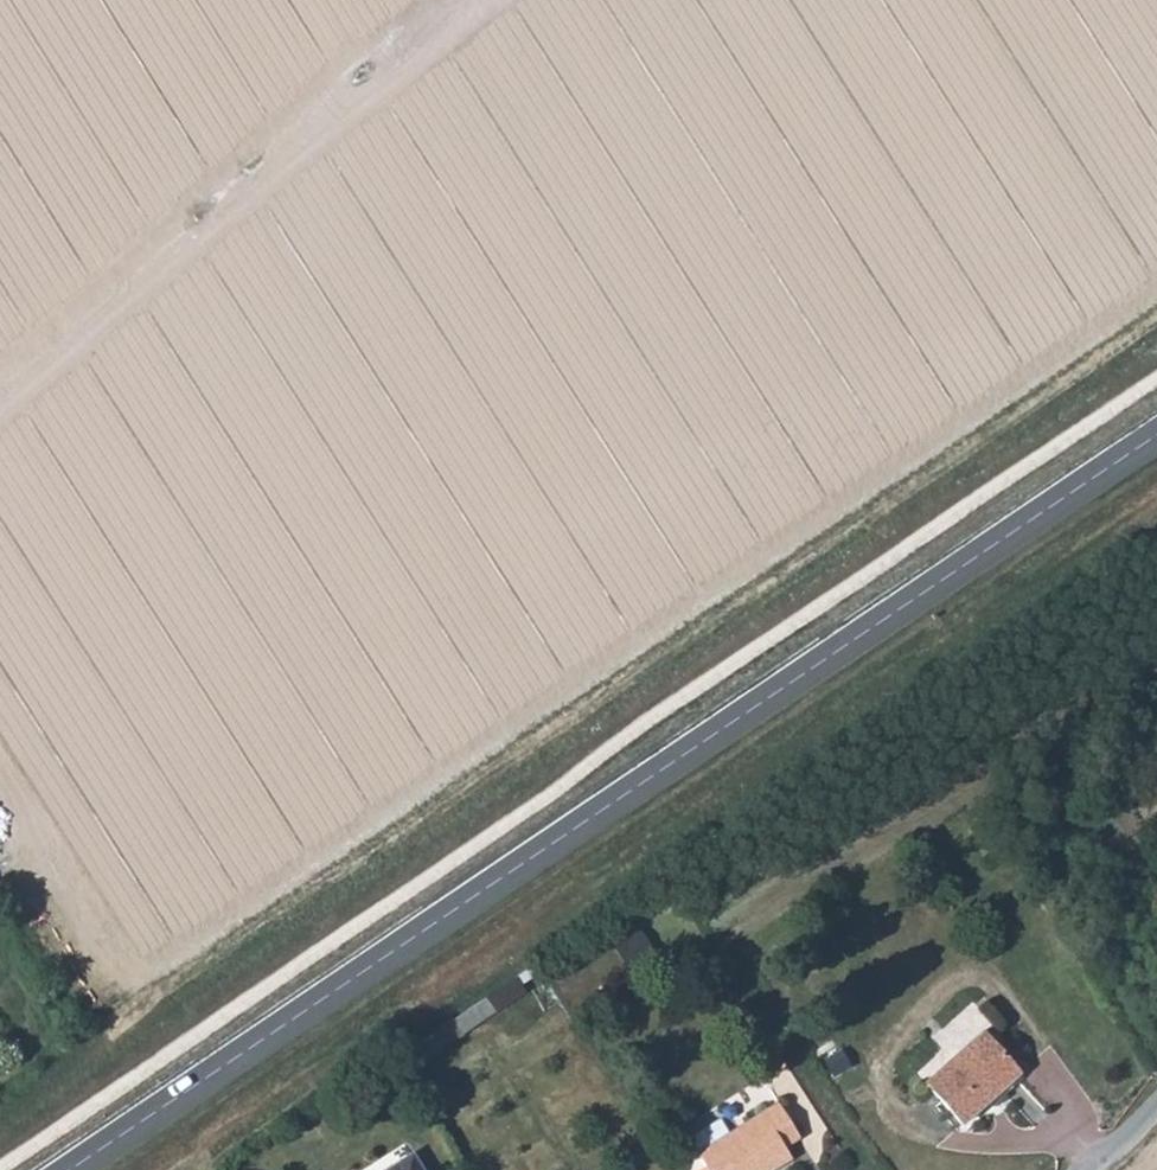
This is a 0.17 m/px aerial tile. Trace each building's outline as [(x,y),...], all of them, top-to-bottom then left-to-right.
[(1147,717),(1156,734),(1156,711),(1147,717)] [(927,1072),(956,1120),(1021,1080),(993,1033),(927,1072)] [(703,1163),(692,1169),(693,1169),(767,1169),(788,1156),(782,1146),(798,1137),(776,1102),(760,1112),(763,1117),(699,1156),(703,1163)] [(696,1150),(699,1156),(763,1117),(760,1112),(696,1150)] [(413,1149),(382,1168),(380,1165),(372,1169),(426,1169),(413,1149)]
